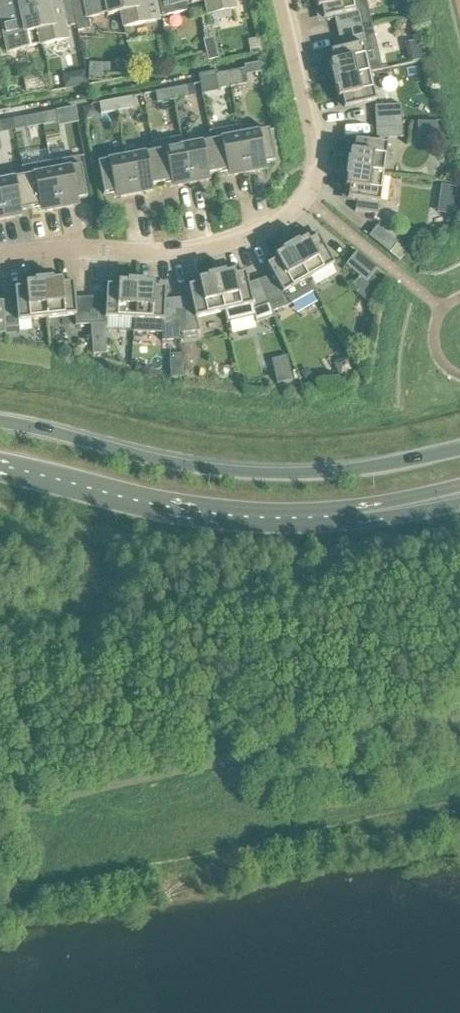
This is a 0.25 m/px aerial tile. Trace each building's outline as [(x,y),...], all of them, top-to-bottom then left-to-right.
[(31,0),(0,0),(0,41),(4,40),(7,54),(29,50),(29,49),(40,46),(31,0)] [(40,46),(40,47),(66,42),(64,30),(76,27),(70,0),(60,0),(57,1),(58,4),(47,6),(45,0),(31,0),(40,46)] [(76,27),(77,33),(90,31),(87,20),(106,16),(107,18),(120,15),(121,15),(118,0),(70,0),(76,27)] [(121,15),(120,15),(123,29),(157,22),(157,20),(161,19),(157,0),(118,0),(121,15)] [(161,19),(173,16),(172,7),(190,3),(191,6),(204,3),(205,3),(204,0),(157,0),(161,19)] [(205,3),(204,3),(207,17),(233,12),(232,3),(244,0),(204,0),(205,3)] [(365,0),(314,0),(316,11),(320,10),(322,21),(333,19),(337,35),(363,29),(371,27),(365,0)] [(421,7),(400,11),(401,18),(422,14),(421,7)] [(381,72),(371,27),(363,29),(337,35),(341,51),(330,54),(332,65),(329,65),(333,83),(368,75),(381,72)] [(219,61),(216,49),(207,51),(210,63),(219,61)] [(261,74),(259,64),(251,66),(252,75),(261,74)] [(239,72),(227,74),(230,89),(242,87),(239,72)] [(62,77),(64,90),(87,87),(85,73),(62,77)] [(230,89),(227,74),(215,77),(217,91),(230,89)] [(368,75),(333,83),(337,101),(340,100),(343,111),(375,104),(368,75)] [(188,88),(171,91),(173,102),(190,99),(188,88)] [(173,102),(171,91),(155,94),(157,105),(173,102)] [(131,99),(115,102),(117,113),(133,110),(131,99)] [(117,113),(115,102),(99,105),(101,116),(117,113)] [(374,108),(375,124),(402,123),(401,107),(374,108)] [(94,115),(93,109),(83,111),(85,121),(91,120),(94,115)] [(57,113),(41,116),(43,127),(59,124),(57,113)] [(43,127),(41,116),(24,119),(26,130),(43,127)] [(402,123),(375,124),(376,141),(402,139),(402,123)] [(208,134),(210,143),(211,143),(217,175),(232,172),(233,177),(246,175),(239,138),(240,137),(238,128),(208,134)] [(268,132),(240,137),(239,138),(246,175),(258,173),(257,167),(274,164),(268,132)] [(151,145),(153,154),(154,154),(160,186),(176,183),(177,188),(189,186),(182,148),(183,148),(181,139),(151,145)] [(349,153),(347,171),(383,176),(386,147),(354,142),(353,154),(349,153)] [(211,143),(210,143),(183,148),(182,148),(189,186),(202,183),(201,178),(217,175),(211,143)] [(154,154),(153,154),(126,159),(133,197),(145,194),(144,189),(160,186),(154,154)] [(79,158),(50,164),(58,211),(71,208),(70,203),(86,200),(79,158)] [(133,197),(126,159),(97,165),(103,197),(119,194),(120,199),(133,197)] [(21,169),(22,179),(23,179),(29,211),(45,208),(46,213),(58,211),(50,164),(21,169)] [(383,176),(347,171),(344,189),(348,190),(346,201),(356,202),(355,212),(354,213),(377,216),(383,176)] [(22,179),(0,183),(0,212),(2,222),(14,219),(13,214),(29,211),(23,179),(22,179)] [(455,204),(457,189),(440,187),(438,201),(455,204)] [(368,238),(398,263),(405,256),(396,246),(397,245),(376,228),(368,238)] [(305,241),(289,250),(307,281),(333,267),(317,238),(307,244),(305,241)] [(271,277),(259,282),(272,314),(289,307),(314,293),(307,281),(289,250),(274,259),(275,262),(266,267),(271,277)] [(345,267),(365,284),(376,271),(355,254),(345,267)] [(233,274),(215,278),(223,314),(226,325),(253,319),(255,325),(273,318),(272,314),(259,282),(247,286),(244,275),(233,278),(233,274)] [(189,299),(177,300),(180,335),(198,333),(195,320),(223,314),(215,278),(197,282),(198,286),(187,288),(189,299)] [(75,327),(90,326),(89,299),(74,300),(72,285),(61,286),(61,282),(42,284),(46,320),(74,317),(75,327)] [(18,323),(46,320),(42,284),(24,286),(25,289),(14,290),(15,301),(1,302),(4,330),(19,328),(18,323)] [(105,320),(133,322),(135,285),(117,284),(117,288),(106,288),(105,299),(89,299),(90,326),(105,326),(105,320)] [(133,322),(133,334),(162,335),(162,336),(180,335),(177,300),(164,301),(164,290),(153,290),(153,286),(135,285),(133,322)] [(277,381),(294,377),(289,354),(272,357),(277,381)] [(333,365),(340,378),(353,371),(346,358),(333,365)] [(310,377),(307,371),(301,374),(304,381),(310,377)]
